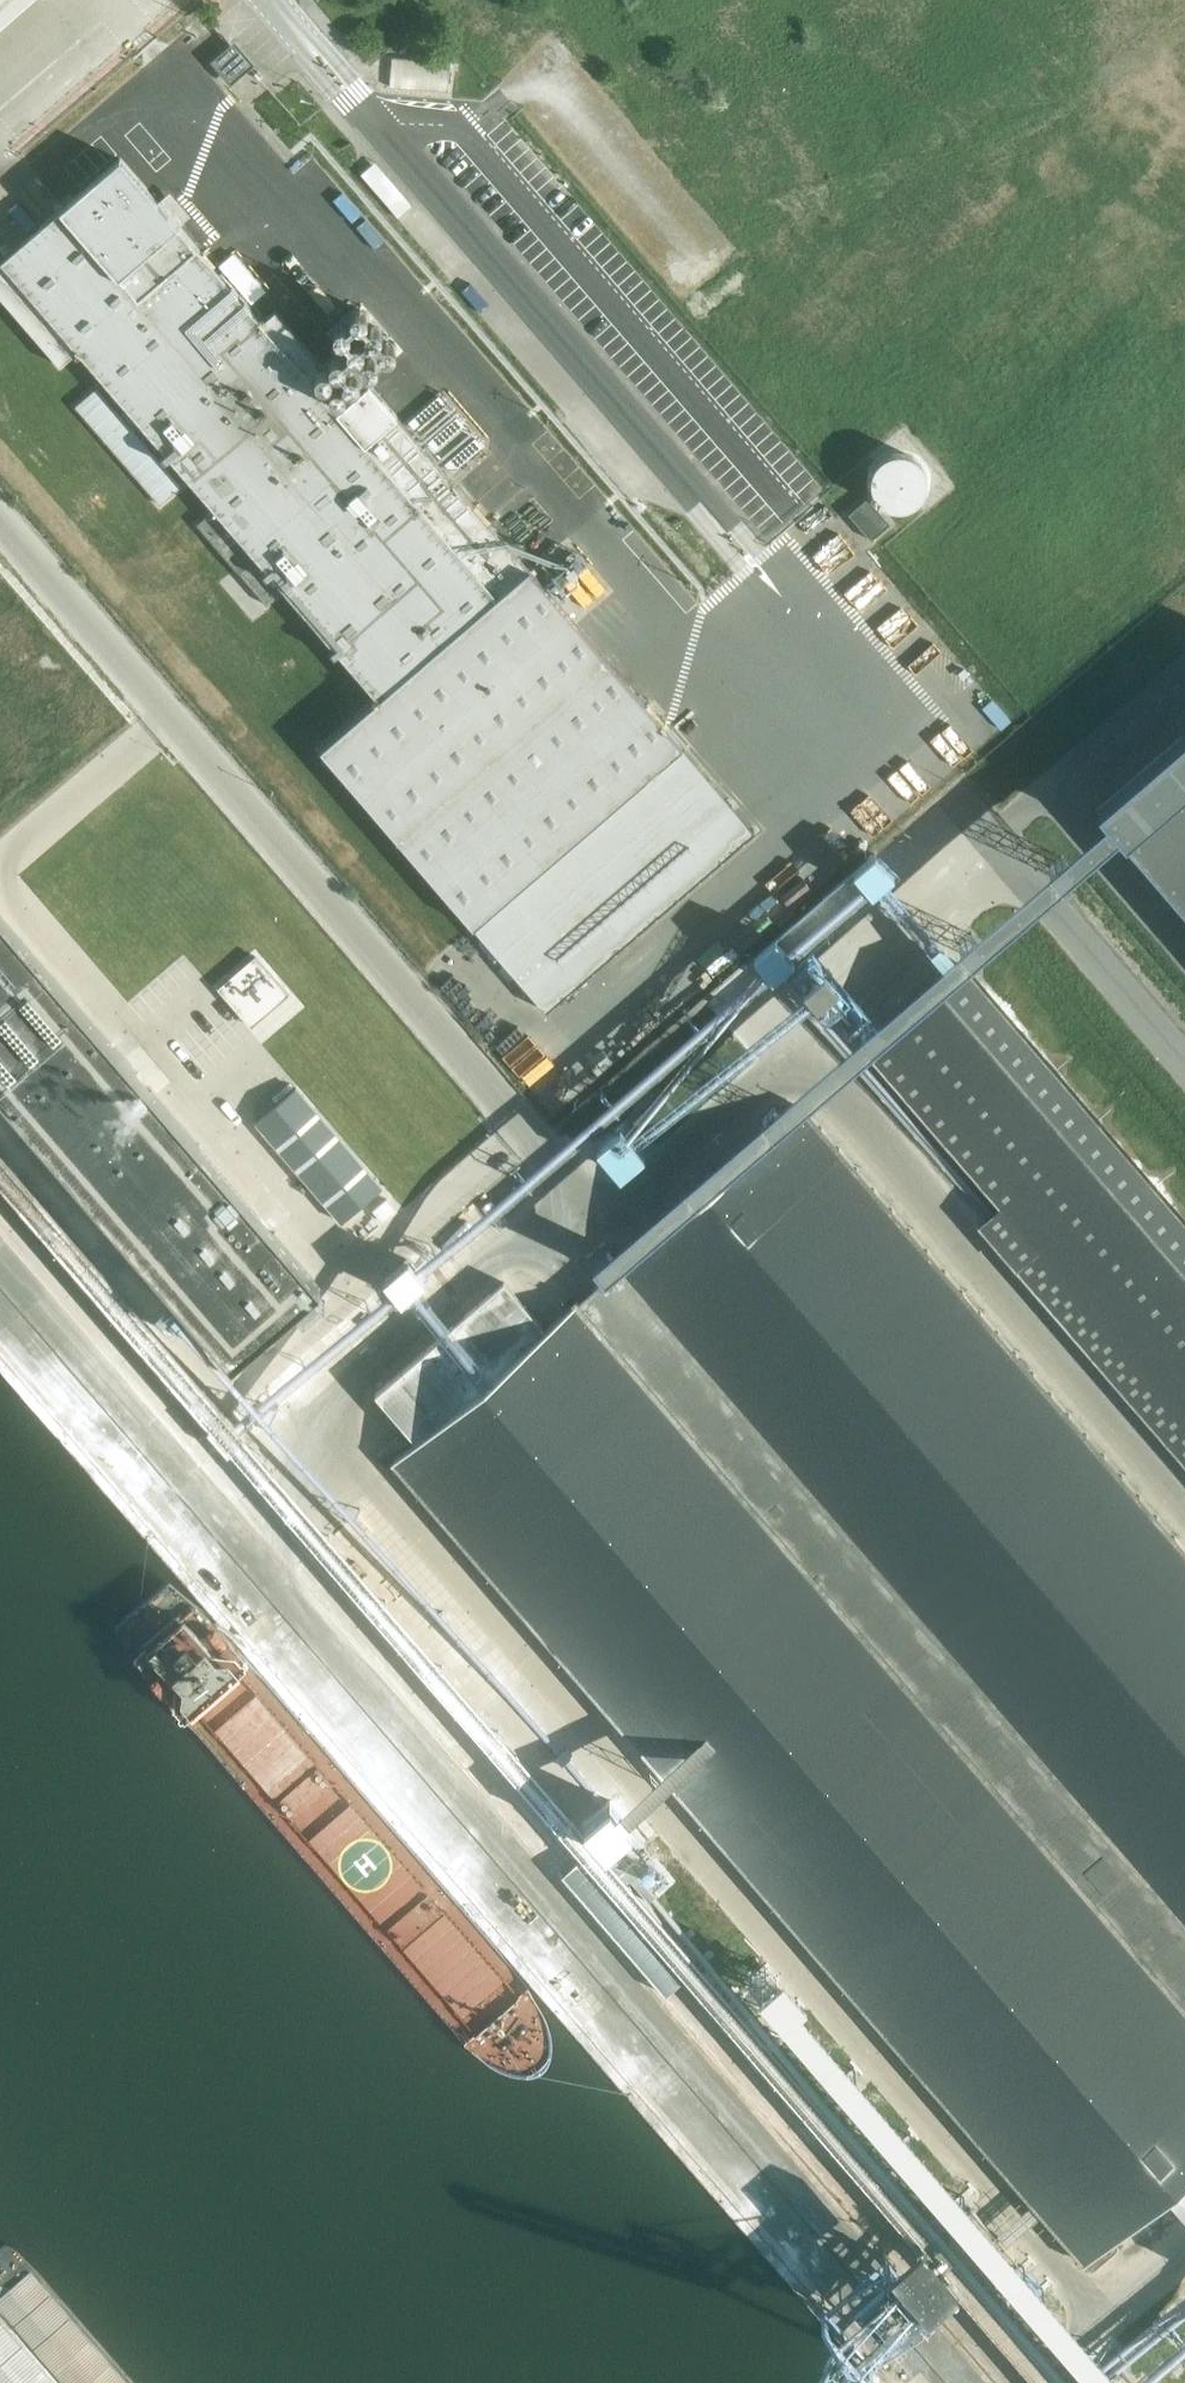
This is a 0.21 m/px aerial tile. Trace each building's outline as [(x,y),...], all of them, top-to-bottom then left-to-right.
[(31,0),(0,0),(0,27),(31,0)] [(223,67),(232,78),(248,64),(234,48),(213,66),(218,71),(223,67)] [(452,89),(453,61),(394,58),(393,86),(452,89)] [(0,262),(0,297),(60,366),(78,351),(113,392),(122,403),(214,510),(197,524),(264,601),(267,605),(284,590),(378,700),(320,750),(473,928),(682,747),(529,570),(339,351),(321,366),(275,312),(262,323),(178,227),(185,221),(165,197),(158,203),(120,159),(80,193),(41,227),(27,239),(26,239),(0,262)] [(223,270),(250,301),(261,292),(233,261),(223,270)] [(347,348),(347,350),(347,351),(348,352),(348,353),(349,355),(350,356),(351,357),(352,358),(353,358),(355,359),(357,359),(358,358),(360,358),(361,356),(362,355),(363,354),(364,352),(364,351),(364,349),(364,348),(363,346),(362,345),(361,344),(359,342),(358,342),(356,342),(355,342),(352,342),(351,343),(350,344),(349,345),(348,347),(347,348)] [(122,403),(113,392),(106,398),(96,386),(74,405),(159,503),(181,484),(115,409),(122,403)] [(861,460),(897,517),(944,487),(908,430),(861,460)] [(868,496),(848,513),(871,539),(890,522),(868,496)] [(817,550),(833,568),(857,545),(841,528),(817,550)] [(876,566),(853,585),(864,599),(887,580),(876,566)] [(885,621),(895,637),(918,623),(908,606),(885,621)] [(997,697),(986,705),(1004,726),(1014,717),(997,697)] [(1097,806),(1184,909),(1184,731),(1097,806)] [(1040,830),(1059,812),(1042,796),(1024,814),(1040,830)] [(855,872),(872,893),(893,875),(875,854),(855,872)] [(231,1363),(319,1287),(0,914),(0,1093),(231,1363)] [(755,958),(773,978),(793,961),(776,940),(755,958)] [(220,983),(268,1038),(308,1003),(260,948),(220,983)] [(792,968),(848,1032),(868,1015),(812,951),(792,968)] [(967,968),(870,1052),(1001,1203),(978,1223),(1184,1462),(1184,1220),(967,968)] [(656,1053),(585,1126),(633,1172),(750,1052),(726,1028),(680,1075),(656,1053)] [(295,1085),(254,1119),(340,1220),(381,1186),(295,1085)] [(657,1772),(1082,2264),(1184,2175),(1184,1549),(803,1107),(545,1331),(503,1282),(375,1393),(417,1441),(391,1464),(657,1772)] [(591,1821),(625,1860),(659,1830),(625,1791),(591,1821)]
